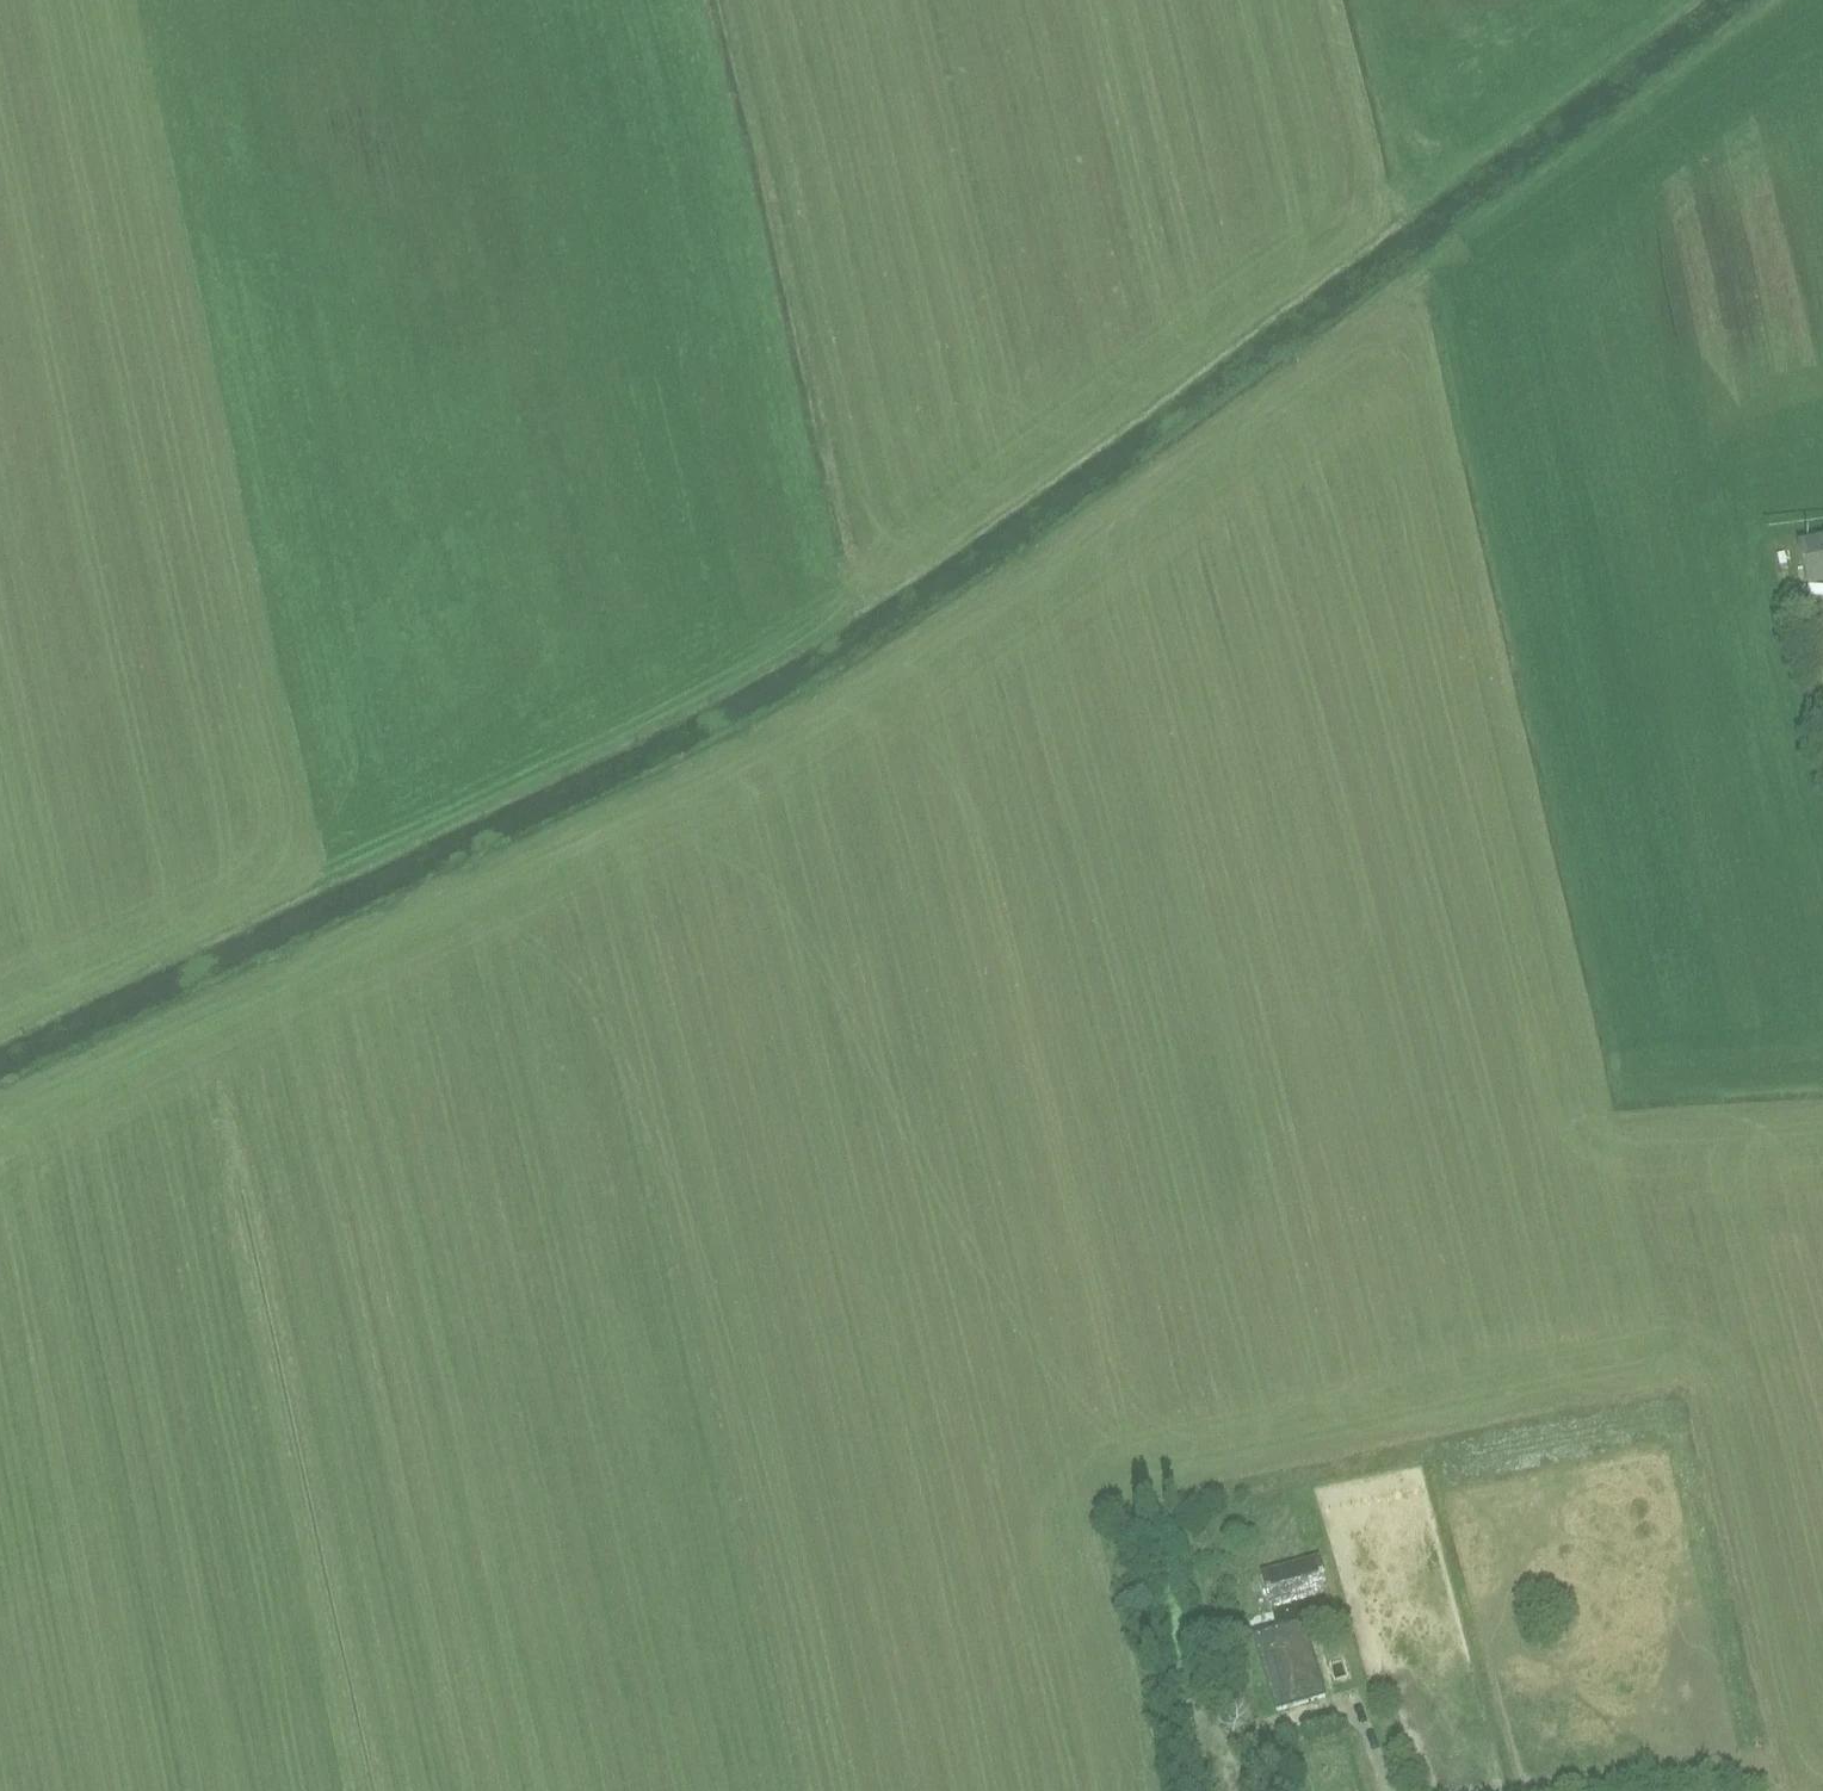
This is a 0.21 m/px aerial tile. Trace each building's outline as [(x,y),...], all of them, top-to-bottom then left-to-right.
[(1299,1604),(1329,1596),(1319,1560),(1263,1576),(1273,1612),(1276,1611),(1281,1630),(1256,1637),(1277,1711),(1327,1697),(1305,1623),(1299,1604)]
